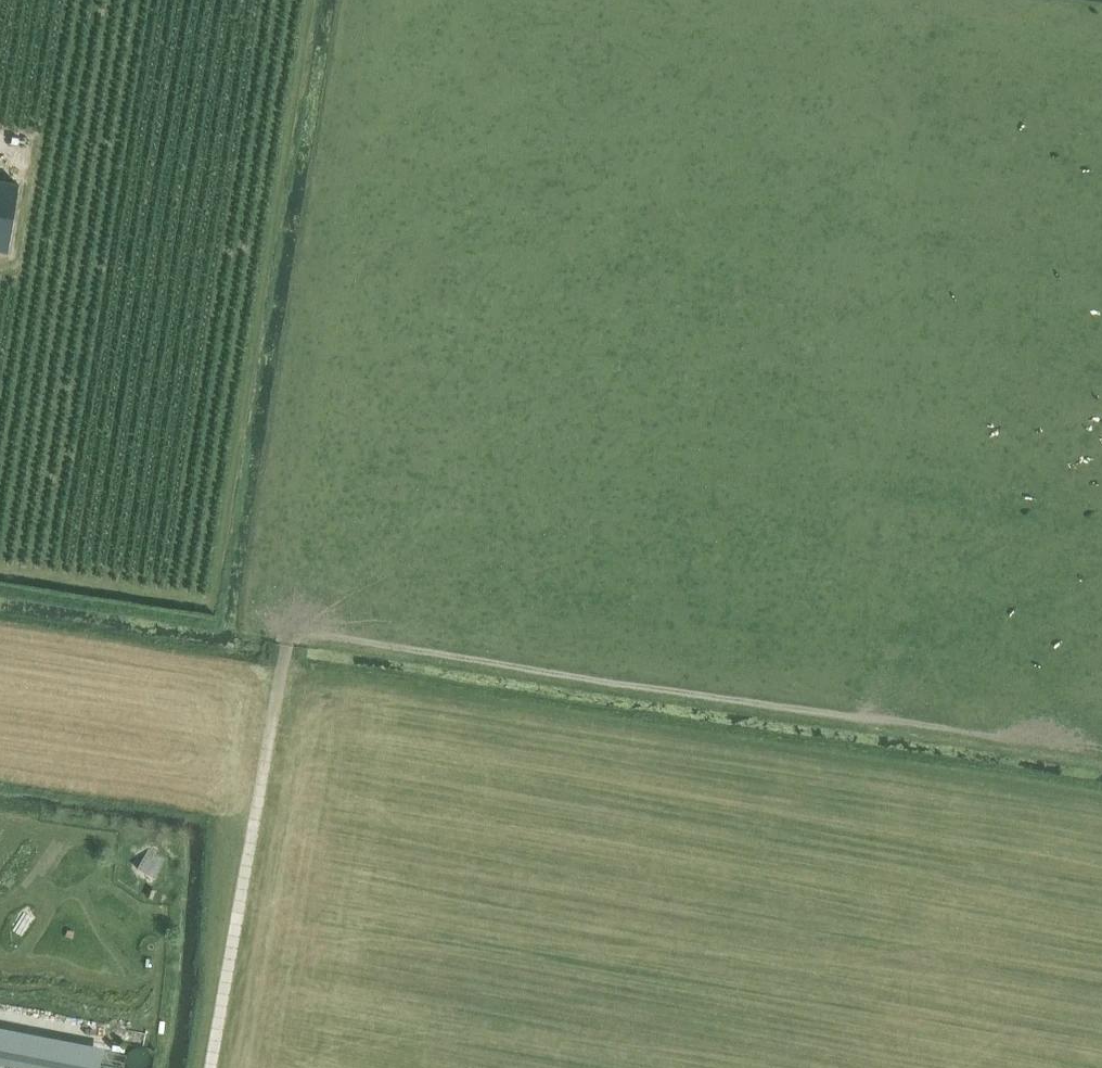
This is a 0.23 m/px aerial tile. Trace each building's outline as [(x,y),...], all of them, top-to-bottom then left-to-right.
[(7,252),(18,183),(0,180),(0,251),(7,252)] [(0,1050),(0,1067),(95,1067),(0,1050)]
